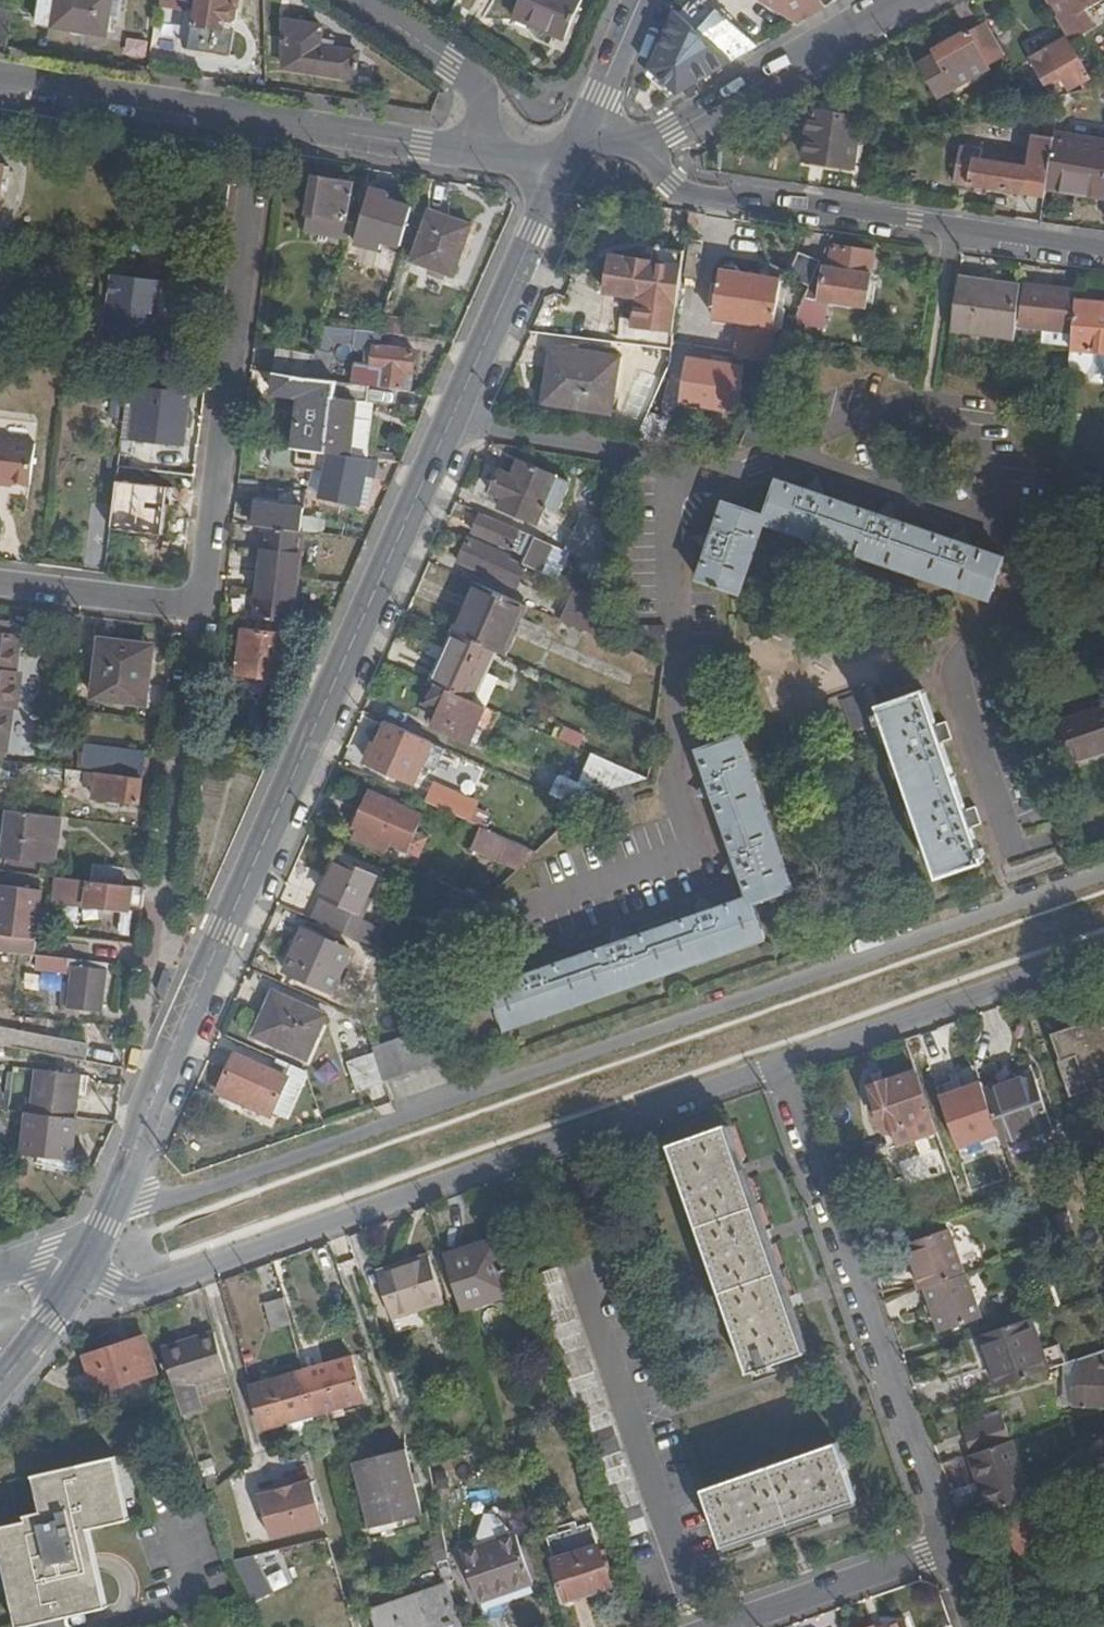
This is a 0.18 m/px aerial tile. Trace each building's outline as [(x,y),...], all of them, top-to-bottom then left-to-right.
[(111,0),(57,0),(52,29),(106,38),(109,17),(111,0)] [(109,17),(120,18),(123,0),(111,0),(109,17)] [(233,24),(238,21),(241,0),(196,0),(192,28),(227,33),(228,24),(233,24)] [(512,17),(563,40),(581,0),(520,0),(512,17)] [(795,23),(760,1),(742,21),(726,7),(717,0),(701,0),(683,21),(672,12),(632,101),(643,110),(778,32),(795,23)] [(726,7),(742,21),(760,1),(758,0),(732,0),(726,7)] [(824,6),(820,0),(760,0),(760,1),(795,23),(824,6)] [(1068,37),(1072,43),(1095,29),(1085,12),(1103,2),(1103,0),(1046,0),(1068,37)] [(12,13),(0,12),(0,46),(7,47),(12,13)] [(321,25),(284,21),(284,66),(354,76),(357,53),(319,47),(321,25)] [(1002,57),(983,25),(971,33),(969,31),(937,50),(938,54),(923,64),(941,96),(990,68),(990,65),(1002,57)] [(1068,37),(1030,58),(1046,86),(1065,81),(1070,90),(1091,77),(1072,43),(1068,37)] [(816,112),(840,116),(840,105),(818,102),(816,112)] [(861,119),(840,116),(816,112),(812,112),(806,159),(855,166),(861,119)] [(956,181),(1046,195),(1047,188),(1049,177),(1056,137),(1037,134),(1034,154),(981,147),(980,154),(975,154),(974,160),(959,158),(956,181)] [(1056,137),(1049,177),(1085,182),(1083,194),(1103,197),(1103,141),(1056,134),(1056,137)] [(3,177),(8,177),(9,171),(3,171),(4,166),(0,166),(0,198),(3,177)] [(350,240),(354,225),(347,223),(354,184),(315,177),(306,232),(350,240)] [(1049,177),(1047,188),(1083,194),(1085,182),(1049,177)] [(402,248),(413,208),(390,202),(392,194),(372,188),(355,244),(382,252),(384,243),(402,248)] [(472,225),(430,211),(411,262),(454,278),(472,225)] [(823,278),(816,277),(803,306),(795,325),(826,329),(830,303),(865,307),(873,253),(833,247),(831,268),(824,267),(823,278)] [(686,253),(645,248),(643,263),(652,264),(684,268),(686,253)] [(627,262),(611,260),(606,295),(638,299),(647,300),(652,264),(643,263),(627,261),(627,262)] [(684,268),(652,264),(647,300),(638,299),(634,328),(676,333),(684,268)] [(724,268),(721,274),(714,319),(742,322),(741,341),(738,357),(769,361),(771,345),(781,281),(740,275),(737,270),(724,268)] [(161,310),(164,283),(114,276),(105,342),(164,349),(168,322),(157,321),(158,309),(161,310)] [(995,288),(996,282),(959,276),(958,283),(995,288)] [(1016,341),(1021,286),(996,282),(995,288),(958,283),(951,331),(1016,341)] [(1075,301),(1076,291),(1027,285),(1023,324),(1073,329),(1075,301)] [(1075,301),(1073,329),(1072,346),(1070,373),(1103,375),(1103,303),(1075,301)] [(381,331),(379,331),(325,324),(315,355),(308,379),(322,380),(334,342),(374,345),(379,346),(381,331)] [(416,351),(379,346),(374,345),(371,367),(357,366),(355,384),(368,386),(404,390),(407,372),(412,373),(416,351)] [(279,348),(274,374),(286,376),(308,379),(315,355),(279,348)] [(612,414),(620,357),(554,349),(545,404),(612,414)] [(0,364),(0,366),(0,381),(14,383),(16,367),(0,364)] [(404,390),(410,391),(412,373),(407,372),(404,390)] [(308,379),(286,376),(284,388),(323,392),(323,391),(335,392),(336,382),(322,380),(308,379)] [(125,419),(130,378),(122,377),(120,396),(115,395),(112,418),(125,419)] [(141,389),(142,380),(130,378),(125,419),(118,475),(147,478),(151,449),(134,447),(136,436),(182,443),(188,396),(141,389)] [(326,452),(351,456),(360,396),(367,396),(368,386),(355,384),(336,382),(335,392),(334,398),(326,452)] [(311,396),(304,450),(326,452),(334,398),(311,396)] [(1,484),(1,479),(31,483),(36,443),(0,439),(0,484),(1,484)] [(358,518),(370,458),(351,456),(326,452),(304,450),(298,449),(296,467),(328,471),(320,511),(358,518)] [(559,512),(571,484),(519,461),(513,475),(501,469),(490,494),(503,499),(499,508),(538,524),(543,512),(548,514),(551,509),(559,512)] [(809,485),(807,492),(823,498),(825,493),(818,481),(809,485)] [(716,534),(710,551),(699,580),(740,594),(765,522),(991,599),(1004,560),(970,548),(953,542),(896,523),(879,517),(823,498),(807,492),(778,482),(766,517),(727,503),(716,534)] [(266,527),(304,532),(305,509),(257,504),(254,526),(266,527)] [(881,510),(879,517),(896,523),(897,517),(890,506),(881,510)] [(571,553),(598,564),(607,543),(610,523),(586,514),(576,535),(568,552),(571,553)] [(510,529),(480,516),(473,532),(526,556),(523,564),(528,567),(539,571),(559,580),(571,553),(568,552),(551,544),(511,526),(510,529)] [(299,577),(304,532),(266,527),(260,573),(299,577)] [(956,536),(953,542),(970,548),(972,543),(964,531),(956,536)] [(703,548),(710,551),(716,534),(710,533),(698,540),(703,548)] [(523,564),(469,540),(459,562),(518,587),(528,567),(523,564)] [(290,623),(294,623),(299,577),(260,573),(255,619),(290,623)] [(525,605),(481,585),(459,635),(496,652),(503,655),(525,605)] [(599,637),(606,600),(576,587),(561,620),(599,637)] [(255,619),(245,618),(238,675),(283,680),(290,623),(255,619)] [(0,623),(0,700),(16,702),(18,687),(14,686),(15,670),(20,637),(9,636),(10,624),(0,623)] [(640,627),(641,644),(667,644),(667,626),(640,627)] [(459,635),(455,633),(433,683),(436,684),(474,701),(496,652),(459,635)] [(147,705),(154,646),(101,640),(93,698),(147,705)] [(621,707),(656,722),(665,666),(642,656),(621,707)] [(474,701),(436,684),(428,702),(448,711),(442,729),(472,742),(478,730),(491,736),(501,713),(474,701)] [(939,880),(984,863),(973,829),(982,826),(976,806),(966,809),(942,740),(951,737),(945,719),(936,722),(925,691),(879,707),(939,880)] [(0,700),(0,749),(5,749),(11,706),(15,706),(16,702),(0,700)] [(1103,751),(1103,705),(1040,728),(1054,768),(1103,751)] [(393,724),(387,721),(378,741),(385,745),(393,724)] [(385,745),(378,741),(369,763),(415,783),(433,742),(393,724),(385,745)] [(565,724),(560,736),(580,745),(585,733),(565,724)] [(794,890),(740,737),(700,751),(710,781),(716,798),(736,857),(742,874),(751,898),(716,911),(699,917),(630,941),(614,947),(545,971),(529,977),(494,989),(508,1029),(765,939),(754,904),(794,890)] [(82,770),(143,777),(146,753),(85,745),(82,770)] [(553,795),(583,809),(598,794),(649,779),(594,754),(581,783),(566,777),(559,780),(553,795)] [(140,804),(143,777),(82,770),(67,768),(67,778),(73,779),(72,783),(95,786),(94,799),(140,804)] [(716,798),(710,781),(705,783),(700,796),(709,800),(716,798)] [(436,787),(428,803),(470,822),(478,805),(436,787)] [(414,810),(371,791),(353,829),(357,831),(354,839),(388,854),(391,845),(400,826),(406,829),(414,810)] [(56,862),(62,817),(8,811),(4,856),(56,862)] [(473,848),(520,869),(537,852),(483,827),(473,848)] [(742,874),(736,857),(731,859),(726,872),(735,876),(742,874)] [(367,898),(378,875),(341,859),(324,897),(361,913),(361,912),(367,898)] [(91,881),(122,885),(124,868),(92,864),(91,881)] [(131,911),(134,887),(122,885),(91,881),(59,877),(57,901),(131,911)] [(35,955),(44,889),(0,883),(0,952),(35,955)] [(487,901),(455,886),(447,905),(470,917),(486,902),(487,901)] [(361,913),(324,897),(321,903),(358,919),(361,913)] [(372,900),(367,898),(361,912),(366,914),(372,900)] [(697,910),(699,917),(716,911),(714,906),(701,901),(697,910)] [(358,919),(321,903),(313,920),(365,942),(377,948),(385,931),(358,919)] [(334,993),(353,949),(304,928),(285,972),(334,993)] [(611,940),(614,947),(630,941),(628,936),(615,931),(611,940)] [(104,1010),(109,962),(41,956),(39,970),(67,972),(72,967),(76,967),(73,985),(65,984),(62,1014),(79,1016),(79,1008),(104,1010)] [(526,970),(529,977),(545,971),(543,966),(530,961),(526,970)] [(309,1059),(327,1016),(275,993),(255,1036),(309,1059)] [(1103,1086),(1103,1024),(1102,1017),(1051,1034),(1060,1059),(1057,1061),(1070,1098),(1103,1086)] [(385,1082),(451,1058),(439,1024),(373,1048),(375,1053),(385,1082)] [(86,1061),(88,1044),(0,1027),(0,1044),(86,1061)] [(359,1092),(385,1082),(375,1053),(349,1062),(359,1092)] [(288,1117),(303,1084),(273,1069),(273,1070),(237,1054),(219,1093),(271,1115),(274,1110),(288,1117)] [(303,1084),(308,1075),(306,1071),(278,1059),(273,1069),(303,1084)] [(32,1113),(78,1118),(83,1075),(36,1070),(32,1113)] [(902,1129),(908,1144),(938,1133),(916,1071),(870,1086),(887,1134),(894,1132),(902,1129)] [(1009,1080),(984,1088),(994,1114),(1003,1142),(1028,1134),(1030,1137),(1053,1129),(1035,1074),(1010,1082),(1009,1080)] [(74,1158),(78,1118),(32,1113),(29,1113),(25,1154),(74,1158)] [(727,1126),(670,1146),(750,1373),(761,1369),(762,1373),(774,1369),(773,1364),(807,1353),(727,1126)] [(899,1147),(908,1144),(902,1129),(894,1132),(899,1147)] [(917,1268),(924,1290),(928,1289),(929,1288),(967,1275),(951,1228),(914,1242),(922,1266),(917,1268)] [(446,1255),(464,1310),(515,1293),(498,1239),(446,1255)] [(908,1244),(917,1268),(922,1266),(914,1242),(908,1244)] [(415,1267),(382,1277),(399,1332),(451,1315),(432,1255),(413,1261),(415,1267)] [(380,1271),(382,1277),(415,1267),(413,1261),(380,1271)] [(649,1529),(559,1268),(532,1277),(622,1539),(649,1529)] [(967,1275),(929,1288),(943,1332),(984,1317),(970,1274),(967,1275)] [(291,1326),(283,1304),(266,1309),(275,1332),(291,1326)] [(984,1335),(1002,1387),(1048,1371),(1041,1350),(1031,1320),(984,1335)] [(215,1332),(162,1349),(176,1391),(181,1404),(185,1416),(203,1410),(194,1385),(227,1374),(215,1332)] [(99,1394),(158,1372),(145,1336),(86,1357),(99,1394)] [(1041,1350),(1048,1371),(1066,1365),(1059,1344),(1041,1350)] [(1079,1360),(1078,1387),(1074,1387),(1073,1405),(1103,1407),(1103,1352),(1079,1360)] [(320,1414),(328,1411),(365,1400),(352,1357),(306,1370),(320,1414)] [(313,1416),(320,1414),(306,1370),(253,1386),(266,1430),(287,1424),(313,1416)] [(313,1416),(287,1424),(291,1439),(317,1432),(313,1416)] [(965,1430),(973,1455),(1013,1441),(1005,1417),(965,1430)] [(973,1455),(993,1513),(1032,1496),(1013,1441),(973,1455)] [(724,1548),(858,1499),(837,1443),(704,1491),(724,1548)] [(408,1448),(389,1453),(391,1460),(409,1455),(408,1448)] [(389,1453),(355,1462),(371,1528),(424,1514),(409,1455),(391,1460),(389,1453)] [(124,1520),(110,1460),(42,1476),(49,1511),(30,1515),(31,1521),(5,1527),(27,1625),(102,1608),(85,1529),(124,1520)] [(256,1493),(267,1538),(320,1525),(309,1480),(293,1484),(293,1482),(272,1487),(272,1489),(256,1493)] [(1005,1510),(1027,1573),(1069,1558),(1070,1558),(1054,1511),(1065,1507),(1058,1487),(1005,1510)] [(481,1548),(514,1537),(511,1531),(497,1514),(485,1514),(478,1538),(481,1548)] [(518,1536),(514,1537),(481,1548),(463,1555),(486,1622),(507,1615),(500,1594),(535,1582),(518,1536)] [(568,1600),(613,1585),(600,1545),(555,1561),(568,1600)] [(275,1593),(255,1556),(234,1561),(256,1601),(275,1593)] [(448,1586),(376,1611),(381,1626),(462,1626),(448,1586)] [(203,1616),(186,1621),(187,1626),(206,1626),(203,1616)] [(908,1619),(882,1626),(911,1626),(908,1619)]
